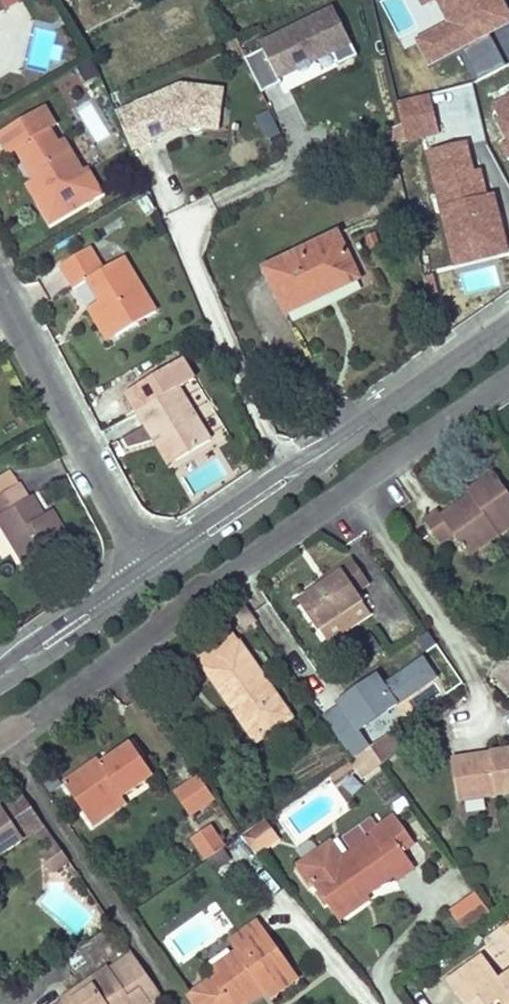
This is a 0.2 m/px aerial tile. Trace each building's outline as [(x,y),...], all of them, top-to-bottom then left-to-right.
[(5,12),(6,14),(24,3),(22,0),(0,0),(0,15),(5,12)] [(377,7),(387,29),(401,22),(420,62),(439,54),(419,13),(417,15),(410,0),(393,0),(377,7)] [(358,58),(335,11),(262,45),(264,50),(245,59),(261,94),(281,84),(279,79),(297,70),(298,73),(312,67),(311,64),(332,53),(338,67),(358,58)] [(91,62),(78,69),(85,82),(98,74),(91,62)] [(181,86),(116,114),(132,151),(177,131),(175,126),(184,122),(186,127),(201,130),(203,116),(220,118),(224,94),(181,86)] [(508,143),(508,99),(495,107),(503,121),(498,124),(508,143)] [(33,195),(51,224),(101,193),(88,170),(83,173),(63,141),(56,144),(49,132),(56,128),(44,109),(0,135),(0,140),(9,155),(16,151),(35,182),(40,191),(33,195)] [(280,134),(268,111),(258,116),(270,139),(280,134)] [(217,133),(220,118),(203,116),(201,130),(217,133)] [(186,127),(184,122),(175,126),(177,131),(186,127)] [(506,160),(508,159),(508,144),(500,148),(506,160)] [(84,170),(101,163),(95,149),(79,156),(84,170)] [(35,182),(28,186),(33,195),(40,191),(35,182)] [(323,298),(320,292),(356,276),(337,235),(265,270),(285,315),(323,298)] [(101,302),(97,304),(117,336),(156,313),(125,259),(104,271),(90,249),(62,267),(75,289),(88,281),(101,302)] [(356,276),(320,292),(323,298),(359,281),(356,276)] [(117,336),(97,304),(87,311),(106,343),(117,336)] [(125,393),(146,429),(153,425),(175,463),(210,442),(179,389),(193,381),(180,359),(125,393)] [(153,425),(146,429),(169,467),(175,463),(153,425)] [(15,486),(7,472),(0,476),(0,495),(15,486)] [(459,504),(441,516),(437,511),(423,522),(437,543),(451,535),(466,556),(498,534),(491,524),(508,511),(508,496),(493,473),(466,491),(470,497),(475,504),(465,511),(459,504)] [(0,495),(0,525),(26,569),(71,542),(53,512),(43,518),(31,497),(28,499),(19,484),(15,486),(0,495)] [(470,497),(459,504),(465,511),(475,504),(470,497)] [(491,524),(498,534),(508,527),(508,511),(491,524)] [(321,586),(298,601),(318,630),(362,602),(356,593),(369,584),(352,560),(340,567),(343,572),(321,586)] [(340,567),(318,582),(321,586),(343,572),(340,567)] [(362,602),(318,630),(327,643),(371,614),(362,602)] [(204,668),(232,709),(237,706),(257,735),(288,714),(240,642),(204,668)] [(359,734),(400,706),(441,678),(426,656),(385,684),(381,679),(378,675),(337,703),(340,707),(359,734)] [(237,706),(232,709),(255,743),(292,718),(288,714),(257,735),(237,706)] [(359,734),(340,707),(323,718),(351,760),(368,748),(359,734)] [(368,748),(380,765),(405,748),(393,731),(368,748)] [(62,783),(83,815),(117,792),(121,798),(153,775),(132,744),(100,765),(97,760),(62,783)] [(368,748),(351,760),(363,777),(380,765),(368,748)] [(38,751),(24,760),(30,767),(43,758),(38,751)] [(451,759),(457,801),(508,794),(508,751),(451,759)] [(213,797),(197,775),(173,791),(189,815),(213,797)] [(117,792),(83,815),(87,820),(121,798),(117,792)] [(29,843),(46,832),(22,794),(5,804),(29,843)] [(23,840),(2,808),(0,810),(0,856),(23,840)] [(394,815),(378,826),(373,819),(343,839),(351,852),(341,860),(310,882),(334,917),(366,894),(392,877),(395,882),(414,868),(403,851),(414,843),(397,820),(394,815)] [(267,836),(258,824),(241,836),(254,854),(263,848),(259,842),(267,836)] [(224,848),(218,840),(216,839),(214,837),(214,835),(214,834),(210,828),(193,840),(207,859),(224,848)] [(271,842),(267,836),(259,842),(263,848),(271,842)] [(68,862),(56,844),(41,854),(54,872),(68,862)] [(302,869),(310,882),(341,860),(333,849),(302,869)] [(490,913),(475,893),(450,911),(465,932),(490,913)] [(366,894),(334,917),(338,923),(371,901),(366,894)] [(212,979),(229,1003),(232,1003),(261,985),(266,993),(270,997),(298,978),(258,921),(229,941),(237,951),(207,973),(212,979)] [(161,997),(132,955),(108,972),(106,969),(82,985),(87,993),(73,1002),(75,1003),(151,1003),(161,997)] [(463,1003),(471,1003),(479,999),(482,1003),(497,1003),(500,1002),(501,1003),(508,1003),(508,973),(499,980),(481,956),(446,980),(463,1003)] [(212,979),(190,994),(197,1003),(229,1003),(212,979)] [(73,1002),(87,993),(82,985),(63,999),(65,1001),(61,1003),(75,1003),(73,1002)] [(232,1003),(250,1003),(266,993),(261,985),(232,1003)]
